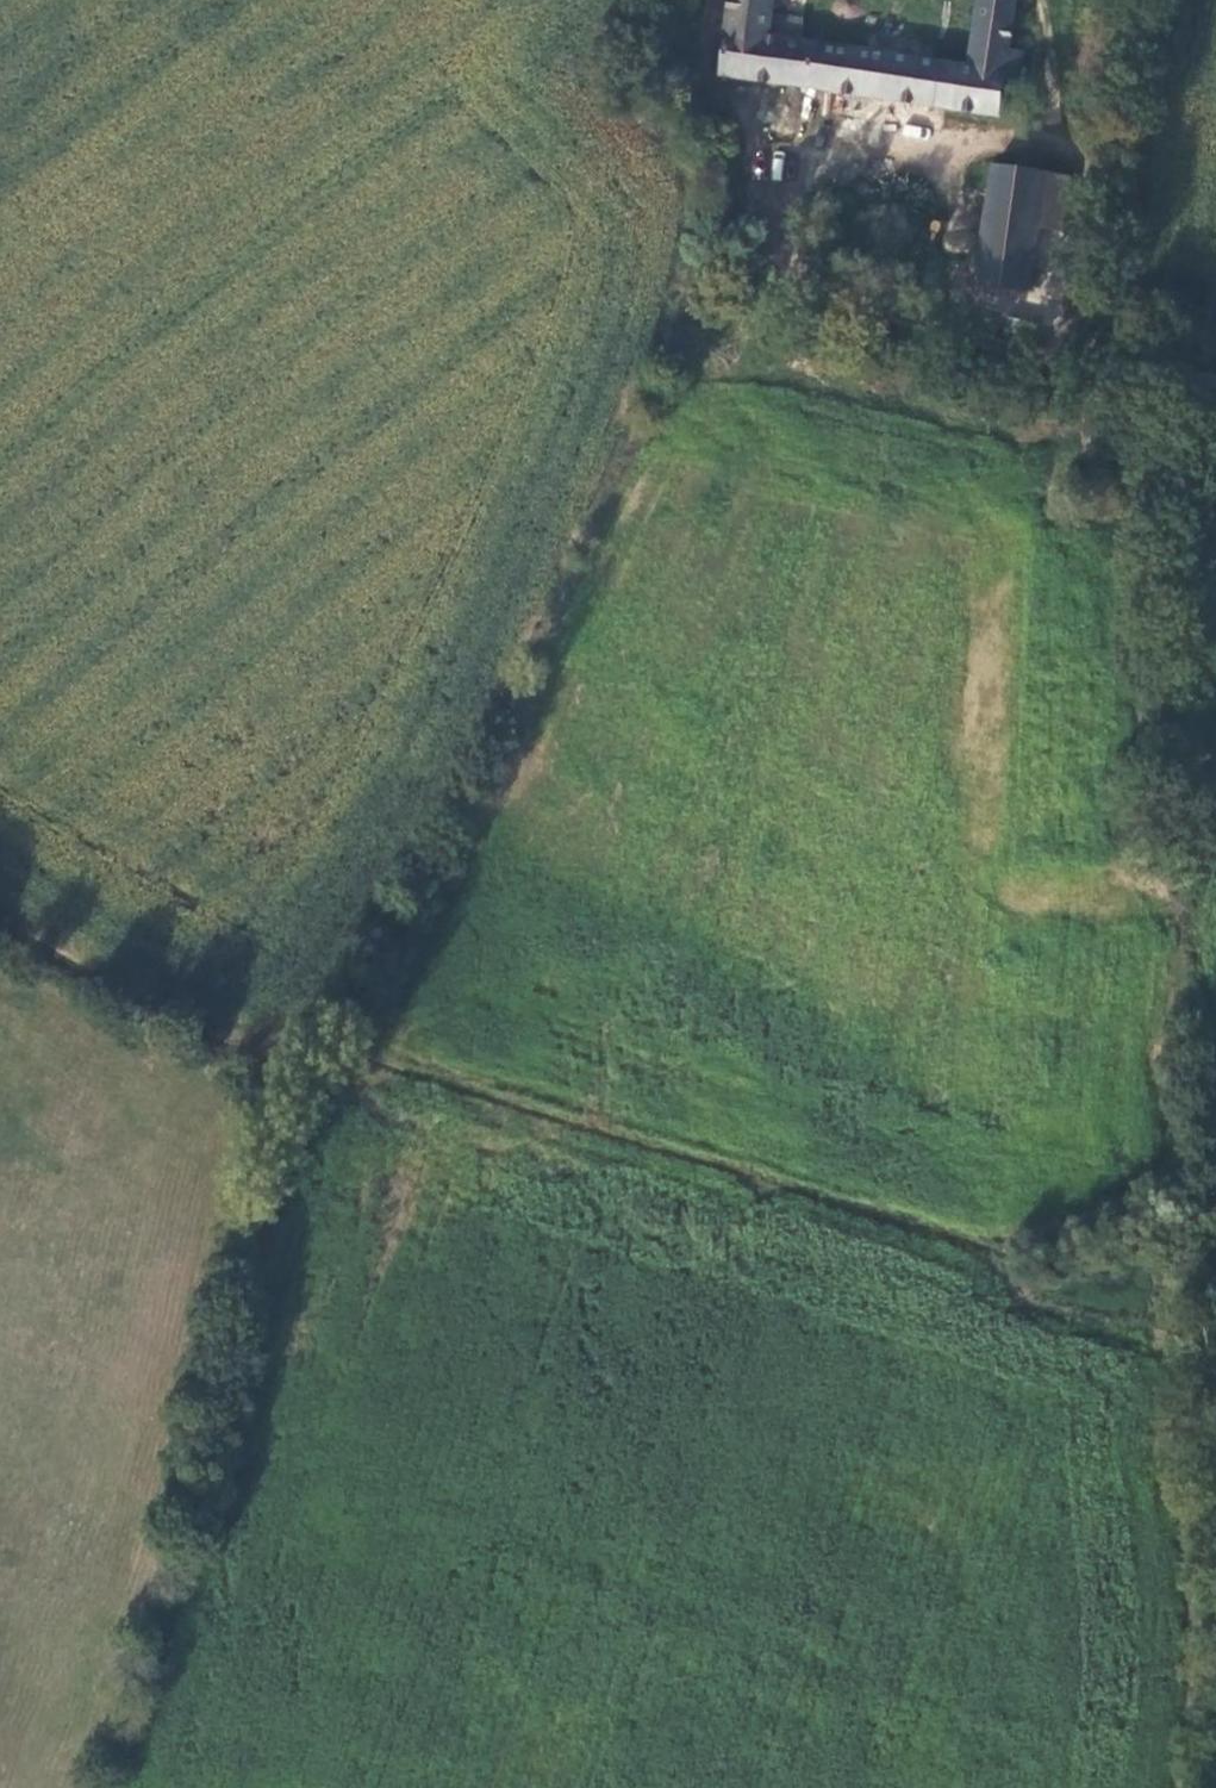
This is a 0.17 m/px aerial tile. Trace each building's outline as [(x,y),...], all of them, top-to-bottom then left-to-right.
[(723,75),(1003,117),(1006,100),(1021,100),(1027,54),(1012,52),(1019,0),(982,0),(973,65),(771,38),(777,0),(732,0),(723,75)] [(1073,178),(996,167),(980,285),(1058,296),(1073,178)]
